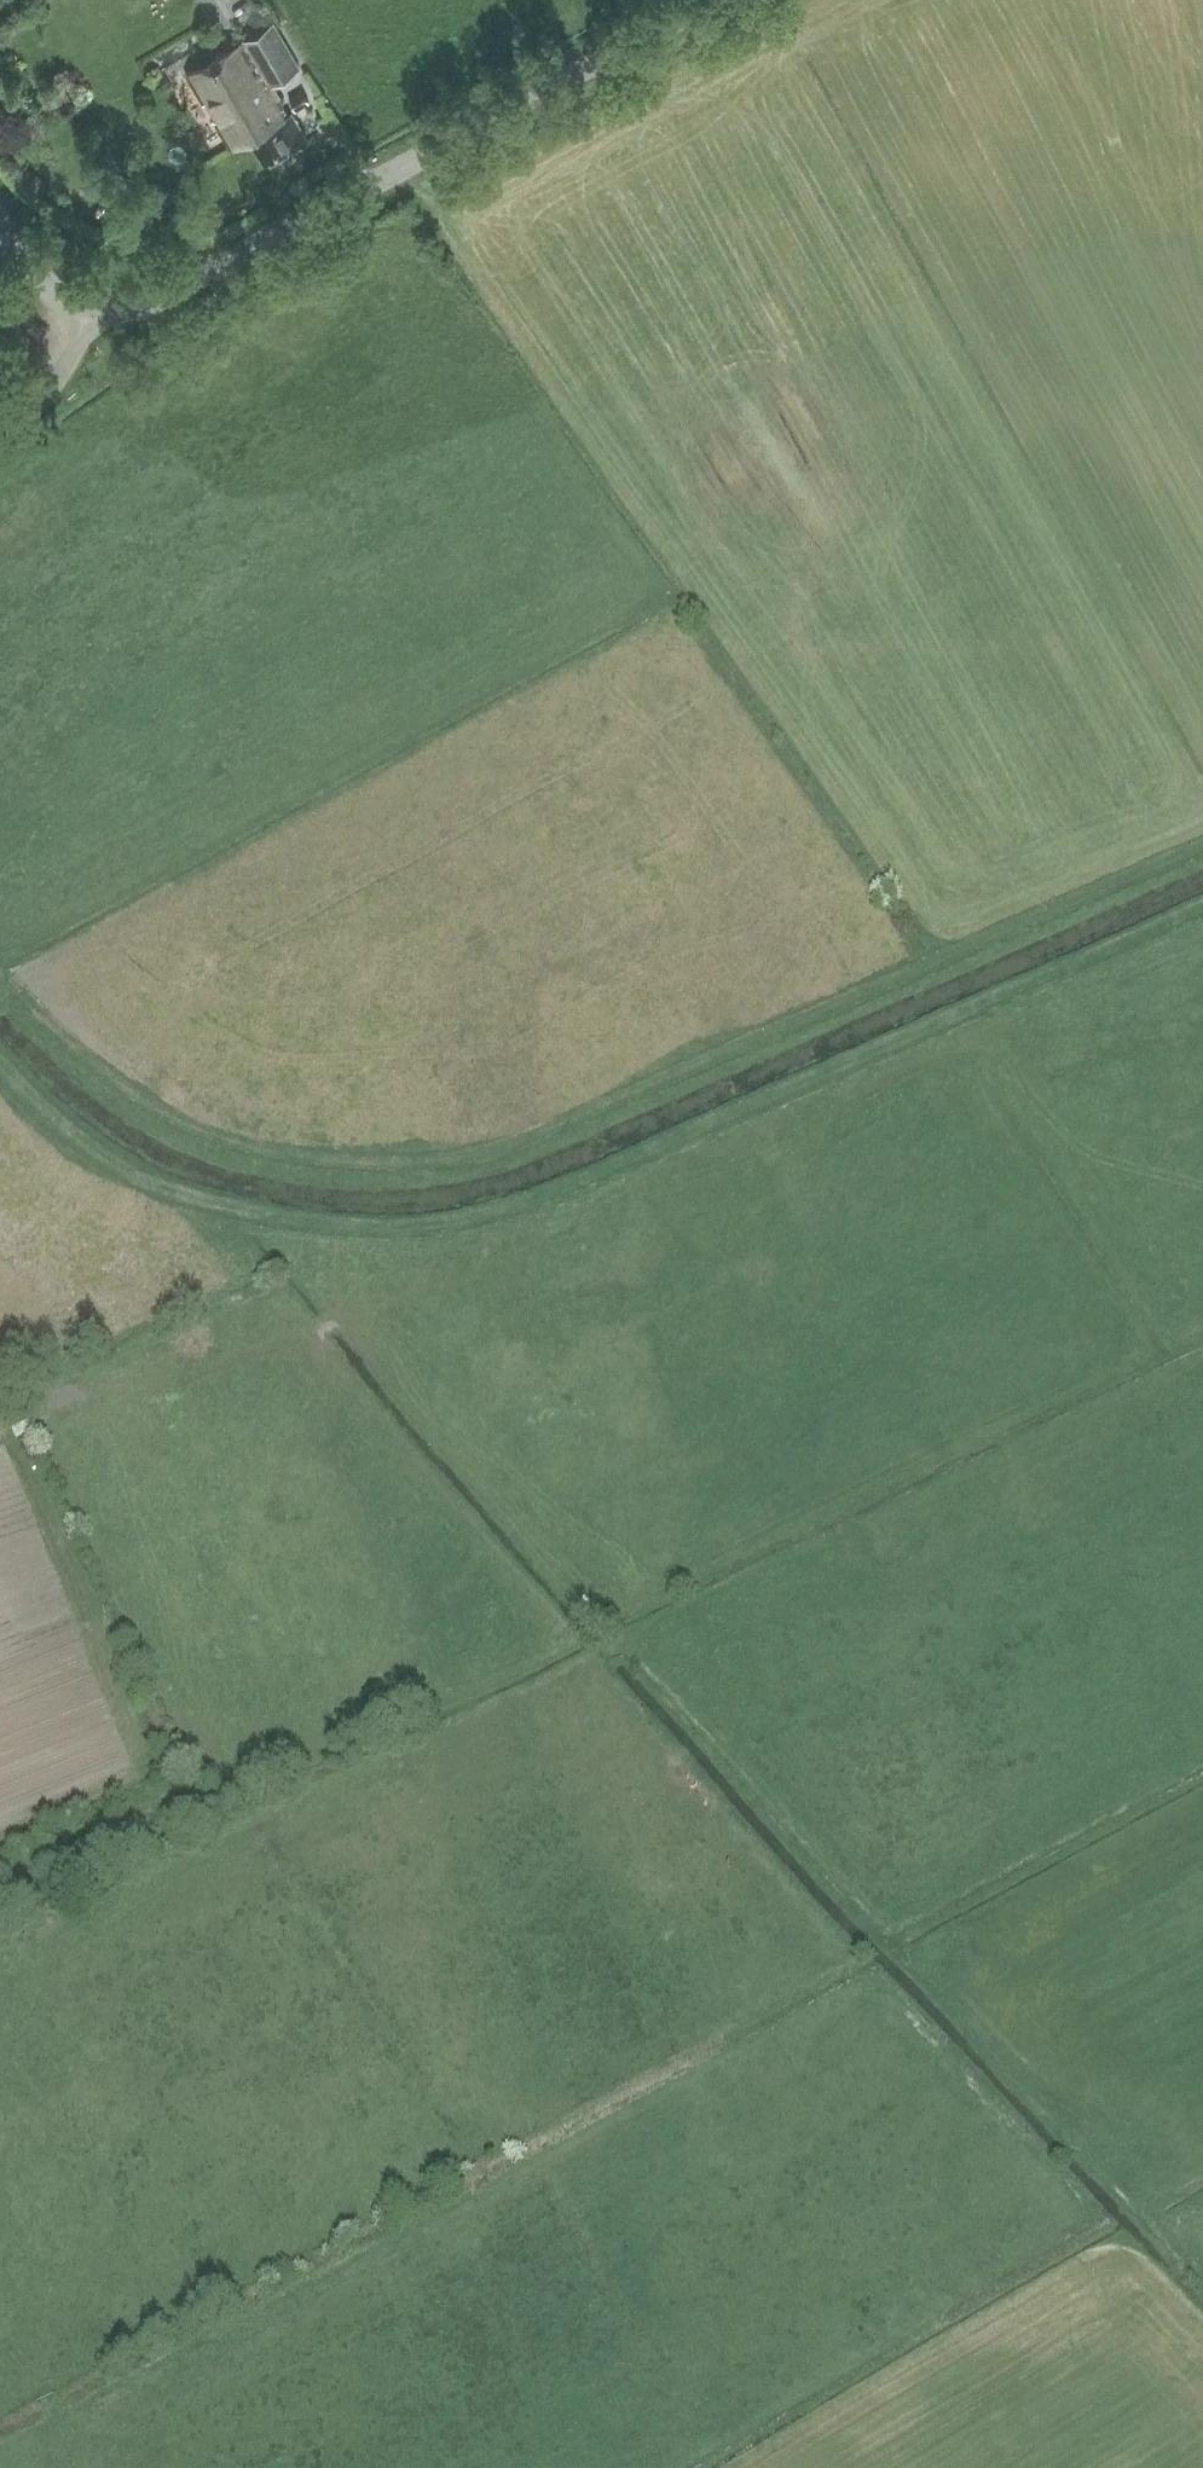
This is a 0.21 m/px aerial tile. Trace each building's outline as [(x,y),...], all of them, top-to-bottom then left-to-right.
[(273,24),(224,53),(186,76),(231,151),(250,139),(265,164),(306,139),(291,114),(288,116),(271,87),(300,70),(273,24)] [(302,93),(289,101),(296,111),(309,104),(302,93)]
